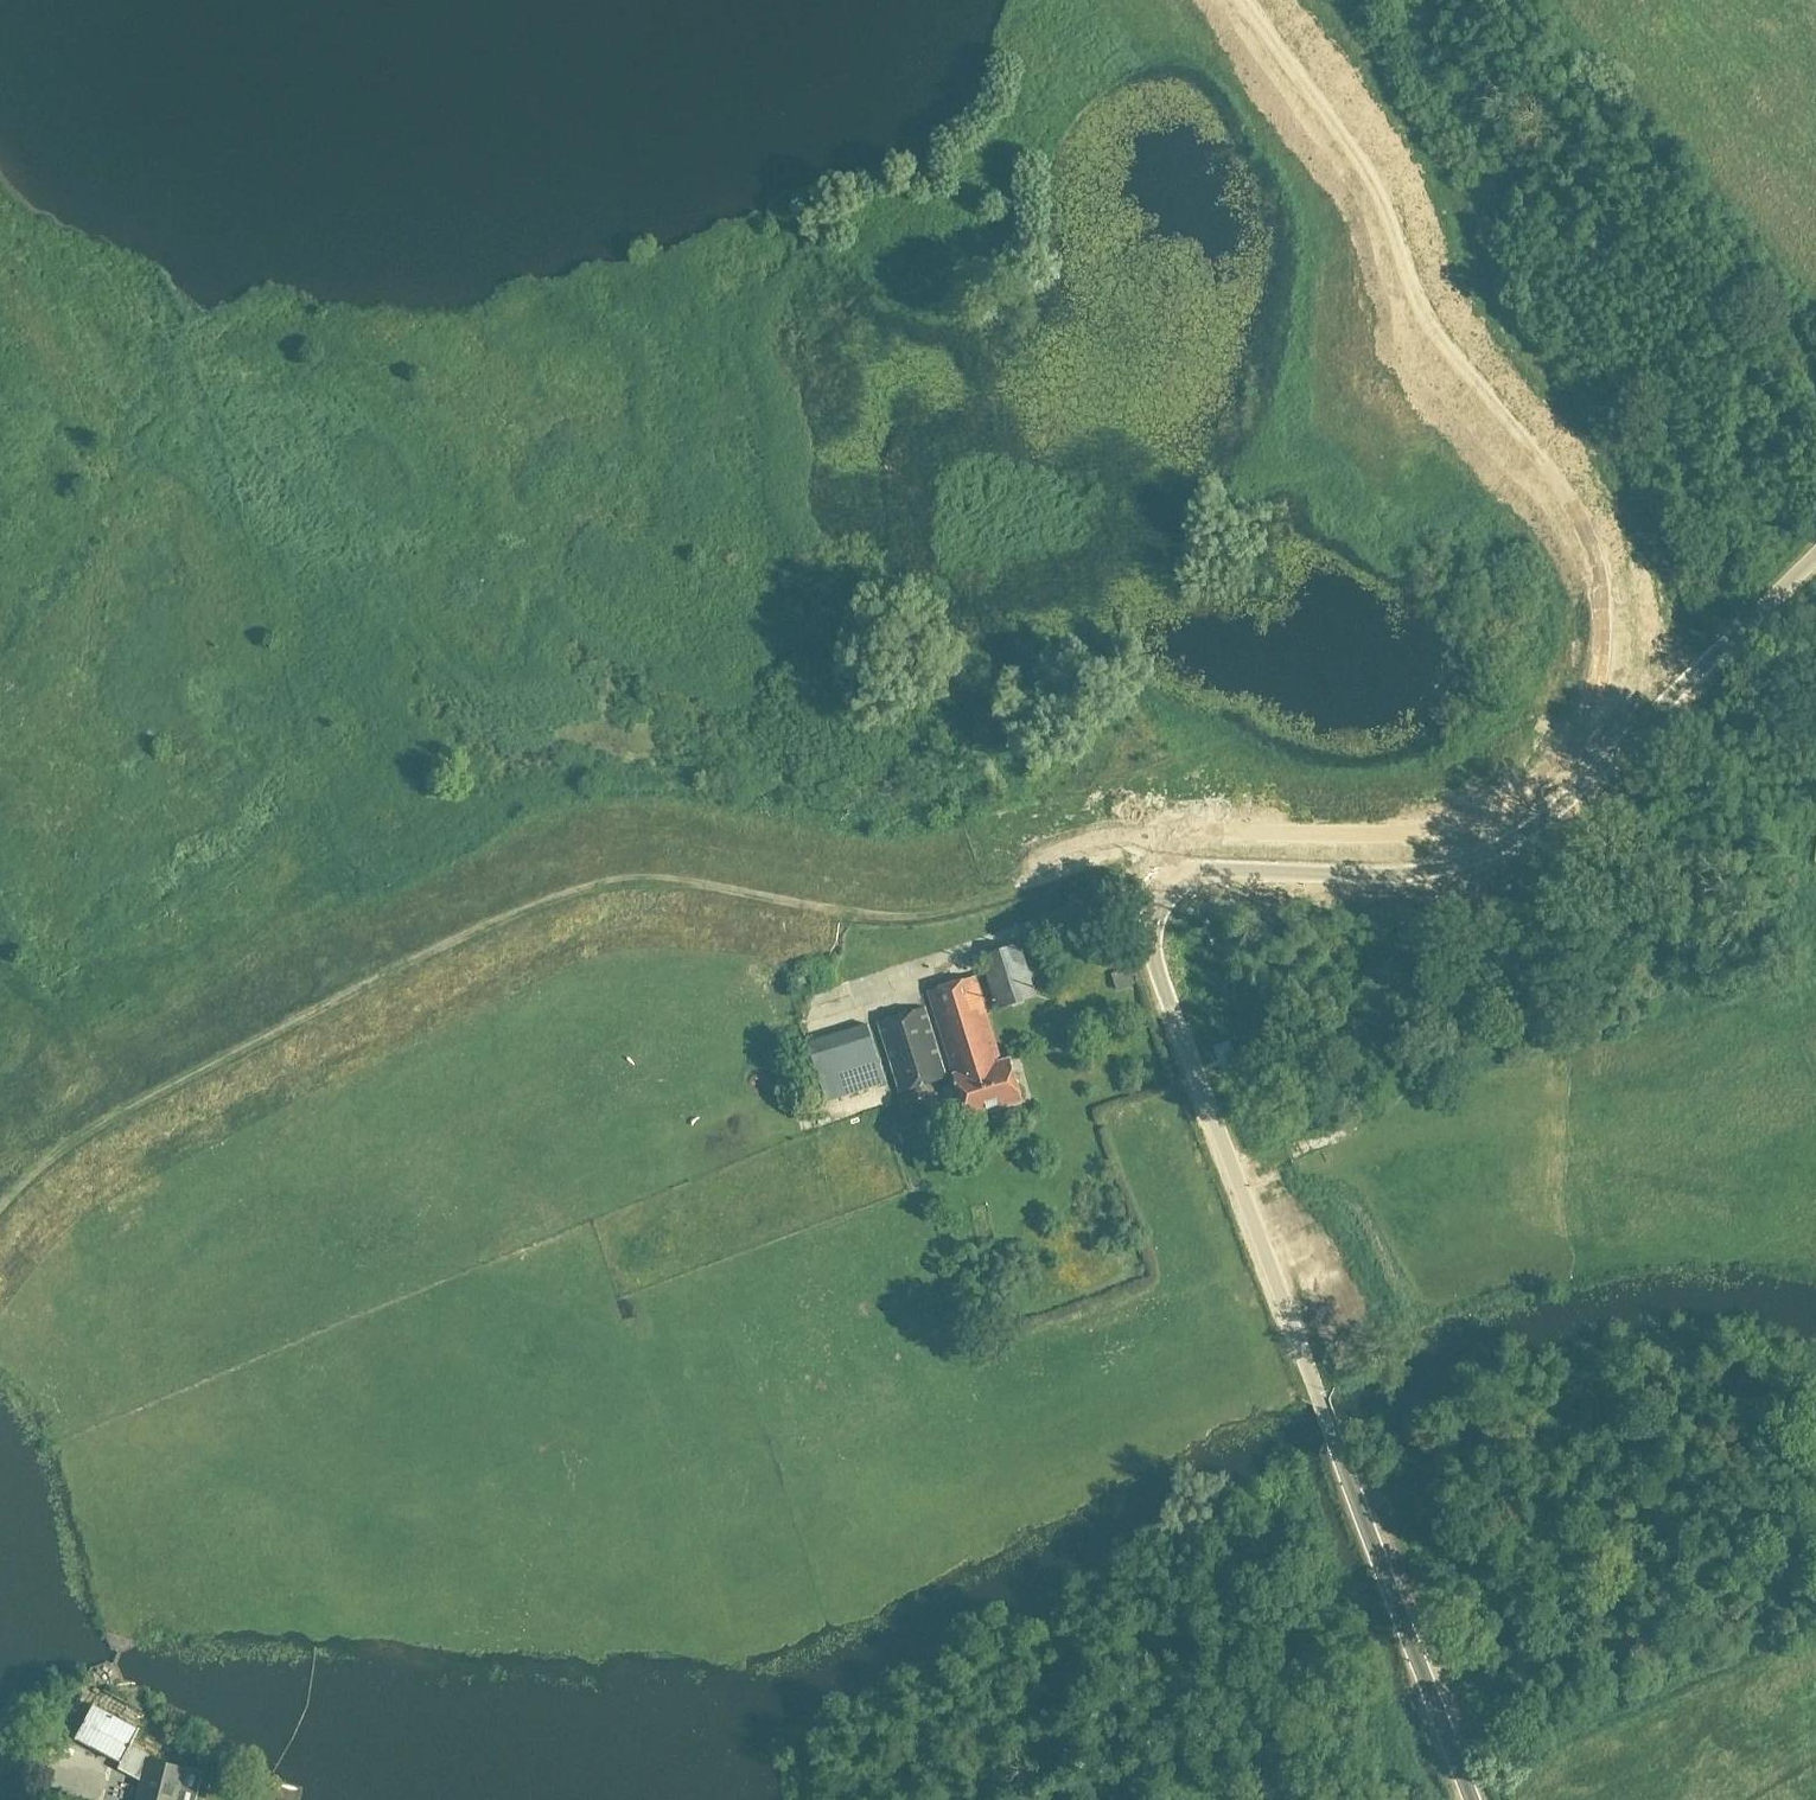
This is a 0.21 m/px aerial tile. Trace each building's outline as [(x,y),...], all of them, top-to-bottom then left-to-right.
[(983,954),(998,1006),(1035,995),(1023,953),(1020,943),(983,954)] [(986,1013),(974,976),(927,991),(954,1077),(967,1119),(1023,1101),(1010,1058),(1001,1061),(986,1013)] [(945,1078),(923,1007),(878,1021),(900,1092),(945,1078)] [(810,1043),(827,1101),(885,1083),(867,1026),(810,1043)] [(120,1762),(138,1729),(92,1705),(74,1738),(120,1762)] [(183,1769),(146,1759),(136,1799),(175,1799),(183,1769)]
